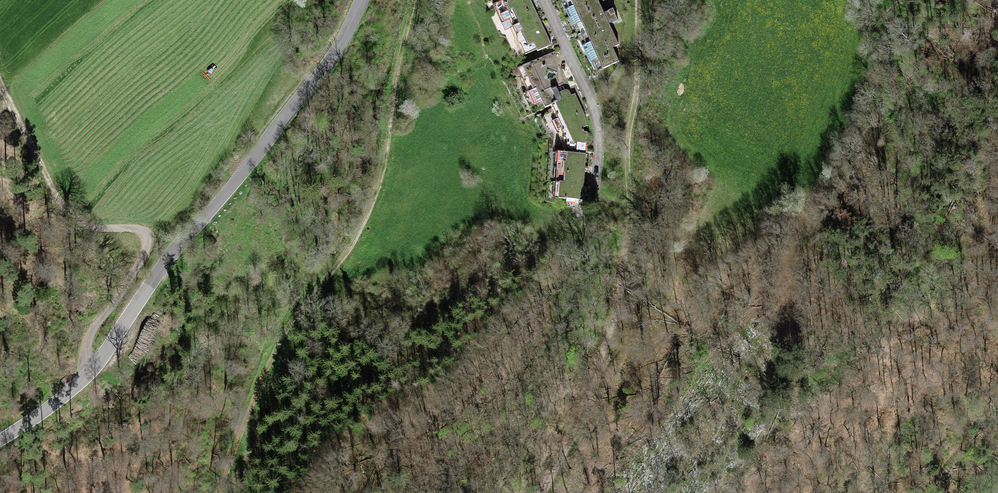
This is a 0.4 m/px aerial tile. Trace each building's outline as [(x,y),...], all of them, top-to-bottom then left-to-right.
[(502,22),(534,7),(531,0),(512,0),(496,7),(502,22)] [(569,18),(600,4),(598,0),(565,0),(569,8),(565,10),(569,18)] [(604,13),(600,4),(569,18),(573,26),(576,25),(580,32),(616,15),(613,9),(604,13)] [(543,28),(534,7),(502,22),(501,22),(505,30),(513,27),(519,40),(543,28)] [(616,15),(580,32),(586,45),(582,46),(590,63),(593,61),(598,71),(619,61),(613,48),(619,45),(609,24),(618,20),(616,15)] [(551,45),(543,28),(519,40),(525,55),(537,49),(537,51),(551,45)] [(553,104),(559,117),(581,107),(575,93),(574,94),(555,52),(520,68),(530,90),(523,93),(529,107),(542,101),(545,108),(553,104)] [(585,115),(581,107),(559,117),(552,121),(557,131),(558,130),(563,143),(563,149),(586,151),(587,132),(585,131),(583,128),(587,126),(585,115)] [(560,152),(559,167),(585,168),(586,154),(560,152)] [(556,183),(558,183),(584,184),(585,168),(559,167),(557,167),(556,183)] [(583,200),(584,184),(558,183),(557,198),(567,199),(567,202),(576,203),(576,199),(583,200)]
